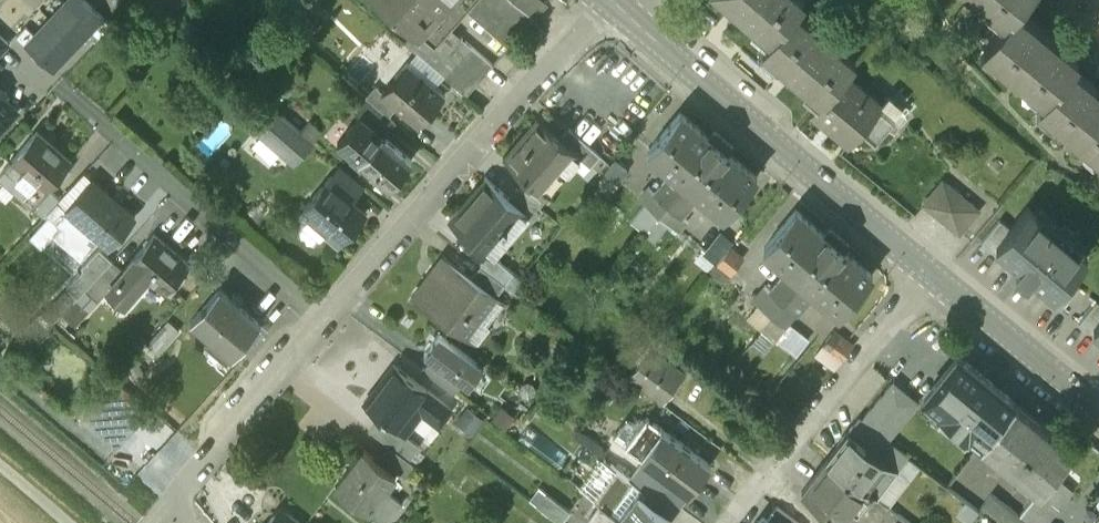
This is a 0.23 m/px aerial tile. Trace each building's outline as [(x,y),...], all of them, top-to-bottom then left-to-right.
[(7,0),(25,10),(30,0),(7,0)] [(85,0),(67,0),(51,18),(77,42),(91,28),(102,16),(85,0)] [(167,15),(180,0),(148,0),(167,15)] [(418,26),(441,0),(389,0),(418,26)] [(465,7),(509,46),(546,4),(541,0),(470,0),(465,7)] [(774,31),(797,4),(800,0),(737,0),(774,31)] [(1008,16),(1016,7),(1022,0),(988,0),(1008,16)] [(859,55),(797,4),(774,31),(766,41),(828,92),(847,69),(859,55)] [(1016,7),(1008,16),(986,44),(1047,95),(1072,65),(1077,58),(1051,36),(1052,34),(1043,27),(1042,28),(1016,7)] [(112,25),(102,16),(91,28),(101,37),(112,25)] [(35,34),(26,44),(53,69),(77,42),(51,18),(35,34)] [(25,25),(16,35),(26,44),(35,34),(25,25)] [(472,46),(446,76),(466,94),(493,64),(472,46)] [(445,93),(409,61),(397,74),(401,78),(387,93),(386,95),(397,105),(418,123),(445,93)] [(1072,65),(1047,95),(1041,102),(1098,150),(1098,86),(1098,85),(1097,87),(1072,65)] [(885,101),(847,69),(828,92),(816,107),(854,138),(866,124),(878,134),(891,119),(879,108),(885,101)] [(387,93),(378,85),(368,96),(373,101),(389,114),(397,105),(386,95),(387,93)] [(15,109),(0,95),(0,125),(15,109)] [(389,114),(373,101),(361,114),(386,136),(398,122),(389,114)] [(683,110),(650,148),(674,169),(687,180),(720,142),(683,110)] [(279,112),(262,132),(295,160),(311,141),(299,130),(279,112)] [(386,136),(361,114),(338,141),(343,146),(340,149),(353,160),(356,157),(360,160),(360,159),(391,186),(413,161),(385,137),(386,136)] [(558,135),(540,119),(506,158),(526,175),(542,189),(543,188),(575,151),(576,150),(558,135)] [(320,131),(308,120),(299,130),(311,141),(320,131)] [(600,152),(567,125),(558,135),(576,150),(575,151),(590,164),(600,152)] [(0,171),(0,172),(33,202),(71,159),(37,129),(0,171)] [(626,142),(605,170),(618,179),(639,152),(626,142)] [(759,175),(720,142),(687,180),(700,192),(726,213),(759,175)] [(674,169),(656,191),(650,186),(640,197),(659,213),(687,180),(674,169)] [(331,174),(305,206),(330,227),(326,232),(339,242),(364,212),(350,200),(355,194),(331,174)] [(487,180),(463,207),(460,204),(448,218),(486,251),(487,249),(522,209),(523,208),(508,195),(485,175),(484,177),(487,180)] [(542,189),(526,175),(517,185),(537,203),(547,191),(543,188),(542,189)] [(135,215),(92,178),(66,209),(108,246),(135,215)] [(979,207),(945,179),(927,202),(960,229),(979,207)] [(687,180),(659,213),(672,224),(700,192),(687,180)] [(537,203),(517,185),(508,195),(523,208),(522,209),(531,217),(541,207),(537,203)] [(52,188),(36,206),(45,213),(61,196),(52,188)] [(1089,245),(1031,199),(1015,218),(999,237),(1058,284),(1067,272),(1089,245)] [(837,241),(798,208),(766,246),(791,267),(804,278),(837,241)] [(993,245),(999,237),(1015,218),(1004,210),(982,236),(993,245)] [(189,264),(155,233),(131,259),(133,260),(124,269),(108,287),(124,301),(148,275),(165,290),(189,264)] [(725,240),(711,257),(728,271),(742,254),(725,240)] [(837,241),(804,278),(818,290),(842,312),(875,274),(837,241)] [(99,246),(81,265),(83,267),(66,285),(77,296),(85,287),(112,258),(99,246)] [(513,271),(487,249),(486,251),(488,253),(480,263),(505,282),(513,271)] [(471,274),(443,253),(411,295),(457,330),(489,288),(471,274)] [(112,258),(85,287),(97,299),(108,287),(124,269),(112,258)] [(505,282),(480,263),(471,274),(489,288),(496,293),(505,282)] [(791,267),(771,290),(784,301),(804,278),(791,267)] [(1067,272),(1058,284),(1050,294),(1063,303),(1080,282),(1067,272)] [(804,278),(784,301),(797,313),(818,290),(804,278)] [(258,323),(219,289),(194,319),(215,337),(204,350),(221,365),(232,352),(258,323)] [(1095,320),(1098,314),(1098,297),(1098,296),(1081,318),(1090,326),(1095,320)] [(854,344),(836,330),(825,343),(844,358),(854,344)] [(488,370),(443,337),(428,357),(433,361),(464,385),(471,390),(488,370)] [(687,370),(651,343),(627,375),(663,402),(687,370)] [(1015,401),(957,354),(923,395),(941,409),(936,414),(965,437),(969,432),(981,442),(1015,401)] [(464,385),(433,361),(425,371),(456,395),(464,385)] [(392,364),(363,403),(379,415),(396,428),(425,389),(392,364)] [(894,380),(865,418),(890,439),(920,401),(894,380)] [(119,384),(83,424),(113,450),(148,411),(119,384)] [(1074,449),(1015,401),(981,442),(1041,490),(1055,472),(1074,449)] [(396,428),(379,415),(369,429),(392,447),(393,448),(404,434),(396,428)] [(711,465),(666,430),(660,438),(664,441),(650,460),(660,468),(659,469),(690,493),(711,465)] [(851,431),(828,460),(862,486),(884,457),(851,431)] [(393,448),(392,447),(380,463),(394,474),(398,469),(405,474),(413,464),(393,448)] [(363,450),(335,485),(383,522),(386,522),(384,522),(399,503),(401,504),(402,502),(384,488),(394,474),(380,463),(363,450)] [(828,460),(803,492),(843,522),(868,491),(862,486),(828,460)] [(690,493),(659,469),(648,483),(680,506),(690,493)] [(1021,515),(1029,521),(1031,522),(1046,522),(1074,488),(1055,472),(1041,490),(1021,515)] [(630,506),(600,483),(590,496),(603,506),(620,519),(630,506)] [(639,493),(630,506),(620,519),(626,522),(668,522),(672,518),(639,493)] [(993,494),(984,506),(1007,522),(1027,522),(1029,521),(1021,515),(993,494)] [(1084,519),(1088,522),(1098,522),(1098,500),(1084,519)] [(603,506),(591,521),(593,522),(626,522),(620,519),(603,506)] [(777,506),(769,517),(777,522),(799,522),(777,506)] [(763,513),(755,522),(777,522),(769,517),(763,513)] [(286,515),(274,516),(268,522),(297,522),(286,515)]
